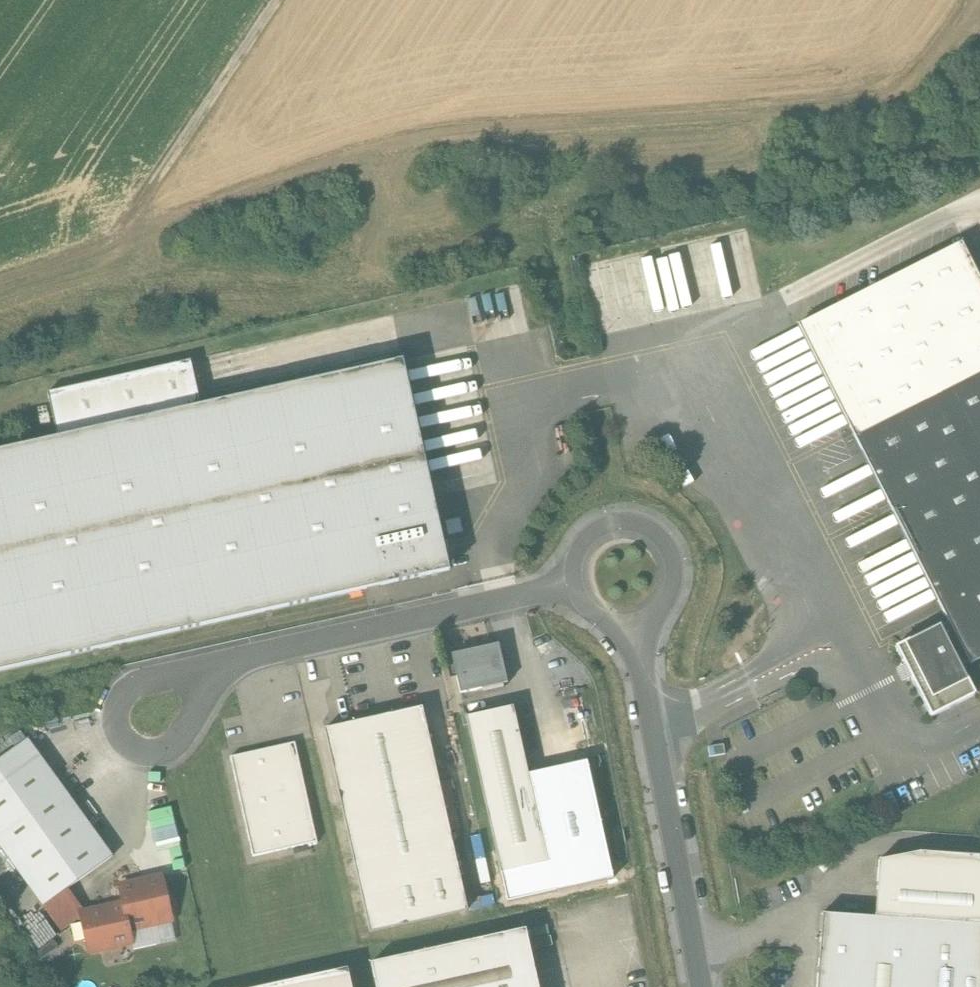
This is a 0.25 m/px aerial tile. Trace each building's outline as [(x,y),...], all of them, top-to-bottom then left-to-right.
[(681,239),(695,292),(734,283),(721,229),(681,239)] [(797,326),(947,622),(956,640),(964,655),(969,666),(979,660),(979,281),(961,244),(797,326)] [(0,451),(0,671),(451,571),(404,362),(200,407),(190,362),(48,393),(58,438),(0,451)] [(956,640),(947,622),(895,648),(931,718),(976,696),(963,669),(969,666),(964,655),(957,659),(949,643),(956,640)] [(499,645),(452,655),(460,694),(508,684),(499,645)] [(513,708),(467,718),(501,873),(547,863),(513,708)] [(422,709),(325,730),(370,933),(467,911),(422,709)] [(0,760),(0,848),(60,931),(82,914),(66,891),(113,857),(28,740),(0,760)] [(294,744),(230,759),(253,858),(317,843),(294,744)] [(578,872),(612,866),(608,843),(574,849),(578,872)] [(822,915),(817,986),(979,986),(979,857),(921,853),(878,861),(876,919),(822,915)] [(169,920),(160,879),(120,888),(123,905),(128,928),(169,920)] [(128,928),(123,905),(82,914),(90,950),(131,941),(128,928)] [(43,947),(60,933),(48,919),(31,933),(43,947)] [(370,965),(375,986),(533,986),(521,931),(370,965)] [(269,986),(351,986),(347,969),(269,986)]
